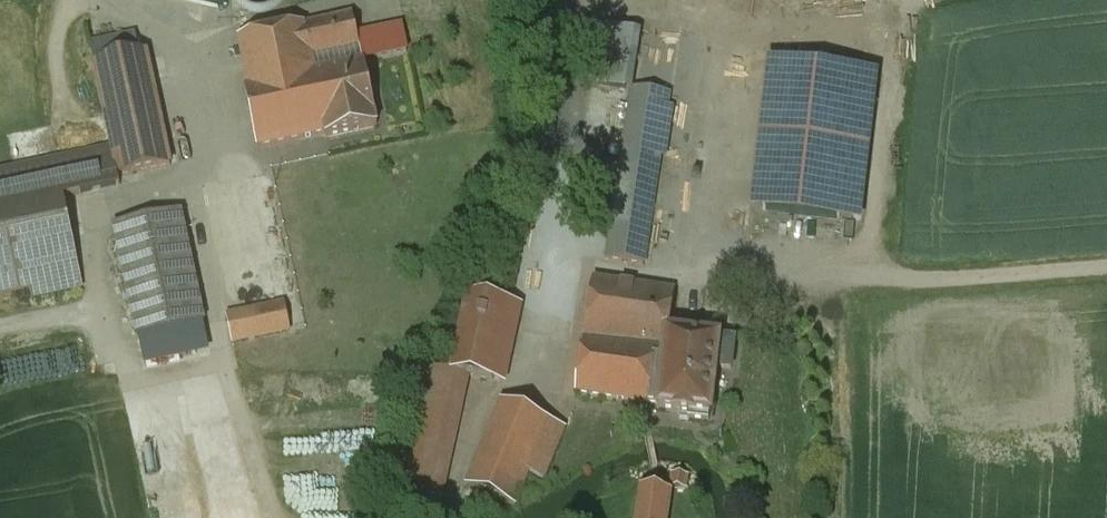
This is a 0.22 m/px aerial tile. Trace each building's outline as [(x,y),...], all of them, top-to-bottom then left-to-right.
[(352,15),(238,40),(248,89),(245,89),(258,149),(325,135),(326,139),(377,127),(363,62),(314,73),(311,61),(359,50),(352,15)] [(635,33),(612,27),(599,80),(621,86),(635,33)] [(135,37),(90,47),(94,65),(139,56),(135,37)] [(139,56),(94,65),(105,119),(112,152),(118,179),(170,168),(146,54),(139,56)] [(879,79),(768,67),(751,210),(862,223),(879,79)] [(632,91),(607,262),(643,267),(668,97),(632,91)] [(0,175),(0,296),(31,289),(33,299),(81,289),(62,200),(120,187),(118,179),(112,152),(53,164),(0,175)] [(180,214),(114,228),(137,339),(203,325),(180,214)] [(674,294),(593,282),(584,341),(583,341),(575,395),(658,406),(666,335),(668,335),(674,294)] [(524,308),(467,296),(450,373),(467,377),(507,385),(524,308)] [(782,299),(751,298),(751,320),(781,321),(782,299)] [(285,306),(226,318),(231,344),(290,332),(285,306)] [(668,335),(666,335),(658,406),(658,411),(688,414),(687,419),(680,418),(679,423),(688,424),(688,421),(708,423),(709,416),(710,416),(713,385),(712,385),(711,387),(705,387),(707,369),(713,369),(713,372),(715,372),(715,370),(731,372),(734,343),(668,335)] [(430,368),(401,503),(439,511),(467,377),(450,373),(430,368)] [(564,430),(503,404),(468,489),(504,505),(514,508),(517,501),(527,474),(543,480),(564,430)] [(346,435),(346,454),(373,454),(373,435),(346,435)] [(641,491),(637,517),(666,517),(670,495),(641,491)]
